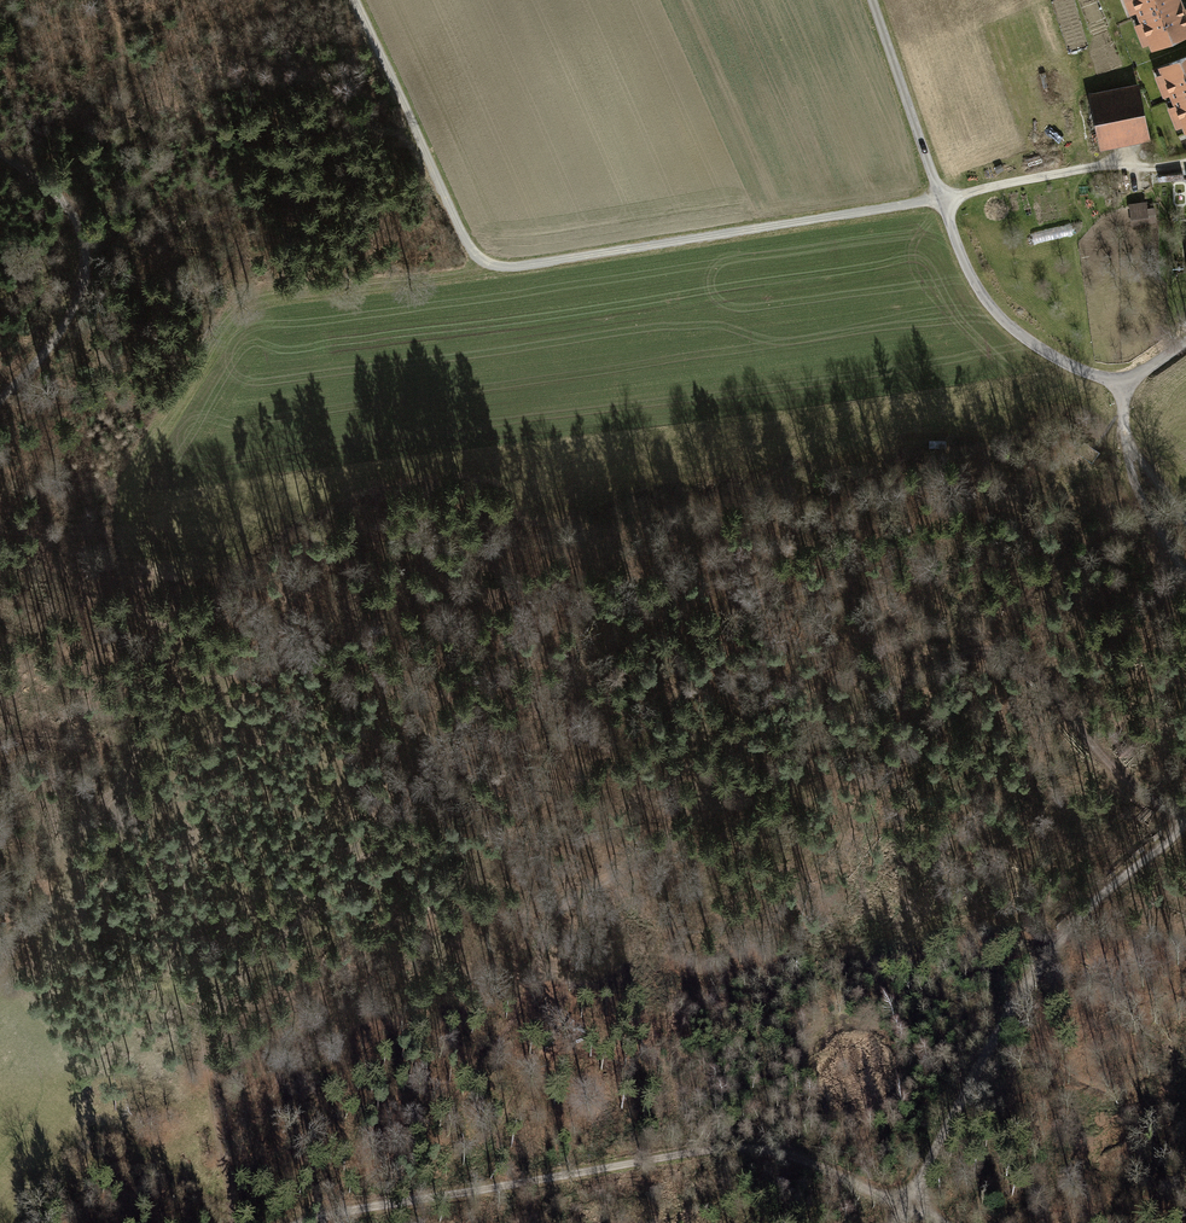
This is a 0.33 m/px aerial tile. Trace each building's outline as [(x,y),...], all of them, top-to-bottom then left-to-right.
[(1185,35),(1185,7),(1183,0),(1134,0),(1154,48),(1185,35)] [(1161,69),(1185,130),(1185,59),(1161,69)] [(1100,147),(1150,136),(1142,94),(1140,86),(1091,97),(1100,147)] [(1157,207),(1149,208),(1148,201),(1130,203),(1133,225),(1159,222),(1157,207)] [(1099,453),(1087,444),(1080,454),(1093,462),(1099,453)]
